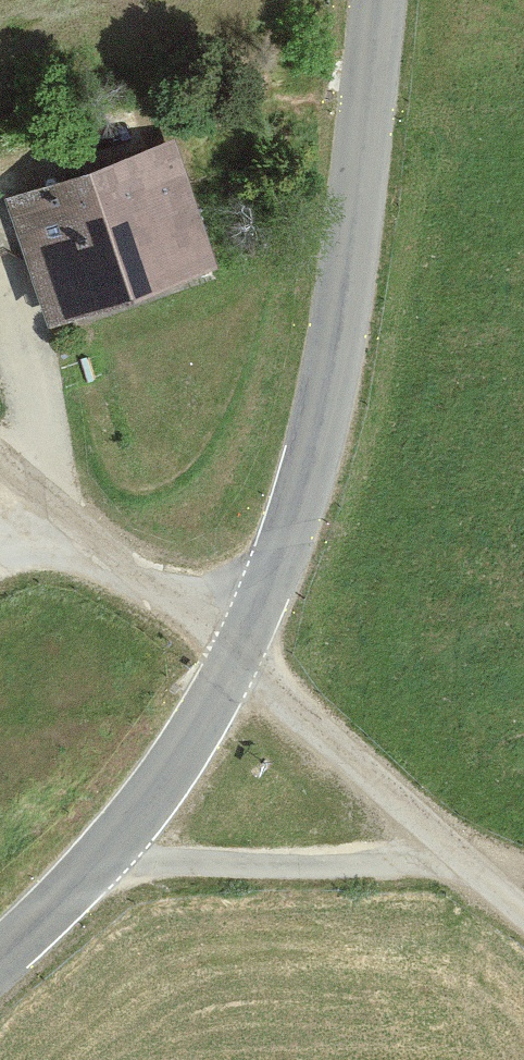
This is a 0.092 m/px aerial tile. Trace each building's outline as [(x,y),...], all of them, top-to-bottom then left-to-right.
[(53,320),(227,263),(186,136),(11,193),(53,320)]
